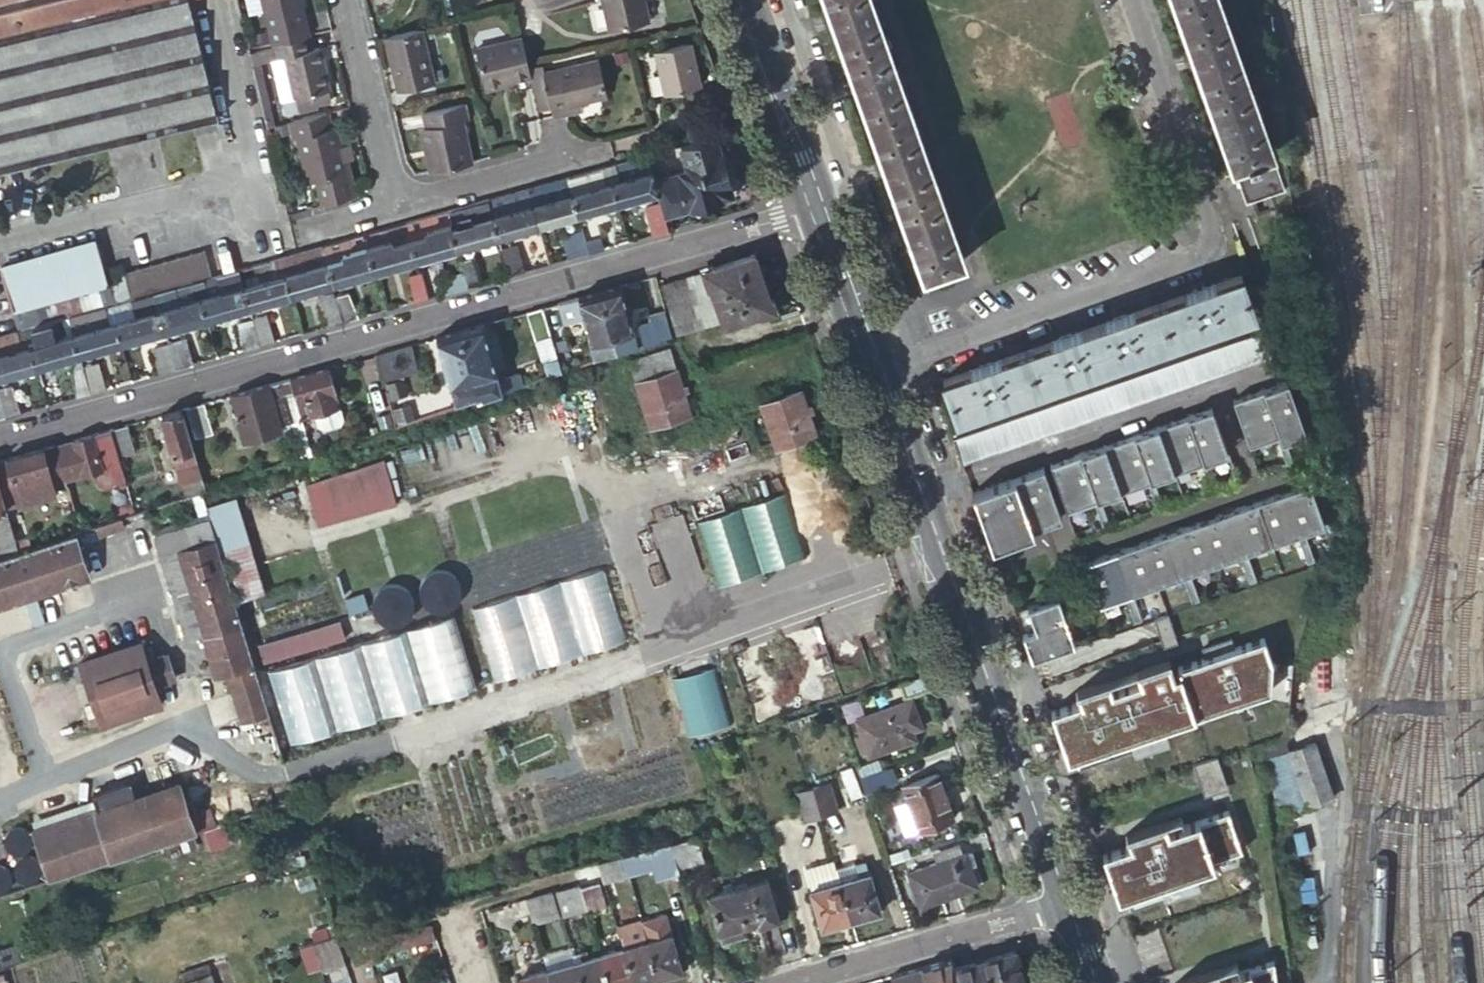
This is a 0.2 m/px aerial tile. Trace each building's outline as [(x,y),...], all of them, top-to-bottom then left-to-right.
[(38,33),(102,18),(98,0),(0,0),(0,42),(38,33)] [(183,0),(98,0),(102,18),(143,9),(183,0)] [(186,0),(183,0),(143,9),(158,69),(200,59),(186,0)] [(271,44),(272,43),(306,36),(302,20),(297,21),(295,11),(300,10),(298,0),(261,0),(271,44)] [(646,24),(640,0),(600,0),(608,33),(646,24)] [(873,0),(828,0),(927,272),(967,258),(873,0)] [(1269,151),(1273,149),(1219,0),(1175,0),(1234,163),(1269,151)] [(158,69),(143,9),(102,18),(130,140),(172,130),(158,69)] [(102,18),(38,33),(66,155),(130,140),(102,18)] [(418,30),(383,38),(390,68),(392,67),(395,76),(392,77),(396,93),(430,85),(418,30)] [(4,169),(66,155),(38,33),(0,42),(0,153),(4,169)] [(309,50),(306,36),(272,43),(273,48),(256,52),(259,63),(283,58),(293,97),(296,112),(315,107),(315,104),(329,101),(316,49),(309,50)] [(527,78),(525,67),(518,40),(472,51),(481,89),(527,78)] [(659,64),(656,65),(663,97),(696,90),(686,46),(656,52),(659,64)] [(256,52),(248,54),(251,65),(257,63),(259,63),(256,52)] [(215,120),(200,59),(158,69),(172,130),(191,126),(215,120)] [(539,75),(547,110),(576,103),(603,97),(595,62),(539,75)] [(251,65),(254,77),(258,76),(259,76),(257,63),(251,65)] [(537,113),(547,110),(539,75),(538,69),(527,71),(537,113)] [(258,76),(254,77),(261,109),(266,108),(258,76)] [(293,97),(283,99),(287,114),(296,112),(293,97)] [(576,103),(547,110),(549,119),(578,112),(576,103)] [(426,173),(467,164),(458,123),(463,123),(459,106),(418,115),(421,130),(417,131),(426,173)] [(294,137),(305,183),(314,181),(320,204),(349,197),(348,193),(344,174),(339,153),(332,128),(328,129),(324,113),(285,123),(289,138),(294,137)] [(659,205),(661,216),(709,203),(719,200),(724,197),(726,194),(727,190),(727,184),(714,138),(679,148),(685,171),(653,180),(656,194),(659,205)] [(1282,187),(1269,151),(1234,163),(1247,199),(1282,187)] [(344,152),(339,153),(344,174),(348,193),(349,197),(354,195),(344,152)] [(608,168),(616,205),(656,194),(653,180),(647,157),(608,168)] [(568,180),(576,217),(616,205),(608,168),(568,180)] [(527,192),(536,228),(576,217),(568,180),(527,192)] [(486,203),(496,240),(536,228),(527,192),(486,203)] [(465,248),(496,240),(486,203),(446,215),(456,251),(465,248)] [(651,237),(666,233),(661,216),(659,205),(644,208),(651,237)] [(415,262),(456,251),(446,215),(405,226),(415,262)] [(373,274),(415,262),(405,226),(363,238),(373,274)] [(595,226),(579,230),(581,238),(585,256),(599,252),(595,226)] [(373,274),(363,238),(321,249),(330,286),(373,274)] [(581,238),(560,243),(564,261),(585,256),(581,238)] [(108,285),(104,271),(96,243),(0,270),(0,272),(12,313),(108,285)] [(514,248),(499,253),(506,278),(521,274),(514,248)] [(279,261),(289,298),(330,286),(321,249),(295,257),(279,261)] [(195,285),(214,279),(205,251),(125,274),(122,265),(104,271),(108,285),(116,307),(117,307),(152,296),(195,285)] [(766,307),(749,254),(658,284),(672,333),(698,325),(691,299),(707,294),(716,323),(766,307)] [(472,260),(459,263),(465,289),(479,285),(472,260)] [(277,301),(289,298),(279,261),(238,273),(248,309),(277,301)] [(465,289),(459,263),(437,270),(444,295),(465,289)] [(1257,309),(1243,270),(947,378),(961,417),(1257,309)] [(205,321),(248,309),(238,273),(214,279),(195,285),(205,321)] [(411,305),(426,301),(419,275),(407,279),(411,305)] [(12,313),(18,334),(24,333),(67,321),(109,309),(116,307),(108,285),(12,313)] [(163,333),(205,321),(195,285),(152,296),(163,333)] [(628,326),(616,285),(595,291),(613,353),(628,348),(623,331),(629,329),(628,326)] [(613,353),(595,291),(574,298),(592,360),(613,353)] [(316,299),(325,329),(340,325),(331,295),(316,299)] [(347,295),(334,299),(341,325),(357,320),(347,295)] [(109,309),(120,345),(163,333),(152,296),(117,307),(116,307),(109,309)] [(564,336),(555,303),(539,307),(549,340),(564,336)] [(542,376),(558,371),(549,340),(539,307),(523,312),(542,376)] [(95,352),(120,345),(109,309),(67,321),(77,357),(95,352)] [(651,340),(666,335),(659,311),(643,315),(645,322),(651,340)] [(265,318),(251,322),(258,348),(272,344),(265,318)] [(35,369),(77,357),(67,321),(24,333),(35,369)] [(645,322),(628,326),(629,329),(623,331),(628,348),(651,340),(645,322)] [(234,328),(241,352),(257,348),(250,324),(234,328)] [(1275,324),(956,439),(965,465),(1284,350),(1275,324)] [(455,331),(475,398),(518,384),(515,373),(500,377),(501,380),(496,381),(495,379),(480,325),(455,331)] [(432,338),(451,406),(475,398),(455,331),(432,338)] [(35,369),(24,333),(18,334),(0,340),(0,379),(35,369)] [(185,340),(167,345),(174,372),(193,366),(185,340)] [(151,351),(158,376),(173,372),(166,347),(151,351)] [(670,370),(663,349),(624,362),(631,384),(670,370)] [(372,355),(380,381),(396,376),(388,350),(372,355)] [(97,365),(81,370),(90,395),(104,391),(97,365)] [(287,379),(298,418),(310,415),(337,407),(326,368),(287,379)] [(90,395),(81,370),(68,374),(75,399),(90,395)] [(684,415),(670,370),(631,384),(645,427),(684,415)] [(1294,377),(1240,397),(1256,443),(1283,433),(1293,461),(1300,459),(1290,431),(1310,423),(1294,377)] [(277,425),(289,422),(298,419),(298,418),(287,379),(228,395),(241,440),(278,430),(277,425)] [(0,392),(0,406),(4,419),(19,415),(12,388),(0,392)] [(812,436),(797,392),(758,405),(774,450),(812,436)] [(200,404),(184,408),(192,437),(208,433),(200,404)] [(1219,405),(1053,465),(1069,511),(1100,499),(1110,526),(1117,524),(1107,497),(1154,480),(1164,507),(1170,505),(1161,477),(1208,460),(1218,488),(1224,486),(1214,458),(1235,451),(1219,405)] [(340,419),(337,407),(310,415),(314,426),(321,430),(336,425),(340,419)] [(182,497),(198,492),(203,490),(179,410),(158,415),(182,497)] [(289,422),(299,457),(309,454),(298,419),(289,422)] [(133,451),(125,425),(108,430),(115,456),(133,451)] [(115,456),(108,430),(72,440),(72,441),(54,446),(64,479),(104,467),(111,488),(124,485),(115,456)] [(0,476),(0,489),(3,500),(52,486),(51,483),(64,479),(54,446),(54,445),(42,448),(48,468),(18,477),(21,486),(14,488),(9,473),(0,476)] [(42,448),(0,461),(0,476),(9,473),(14,488),(21,486),(18,477),(48,468),(42,448)] [(381,467),(322,485),(334,524),(393,506),(381,467)] [(1046,467),(975,493),(992,544),(1035,528),(1064,518),(1046,467)] [(322,485),(305,490),(316,529),(334,524),(322,485)] [(1086,564),(1100,605),(1125,596),(1135,624),(1142,621),(1133,593),(1182,576),(1192,604),(1199,601),(1190,573),(1239,556),(1249,584),(1257,581),(1247,553),(1297,536),(1307,563),(1314,561),(1305,533),(1325,526),(1311,486),(1086,564)] [(17,551),(3,500),(0,489),(0,557),(17,551)] [(701,517),(717,584),(805,564),(790,497),(701,517)] [(233,504),(204,512),(207,520),(232,603),(261,594),(233,504)] [(125,526),(122,517),(105,522),(108,532),(125,526)] [(232,603),(207,520),(154,536),(186,641),(204,636),(217,677),(228,674),(251,667),(232,603)] [(108,532),(105,522),(95,526),(98,535),(108,532)] [(1035,528),(992,544),(994,548),(1037,533),(1035,528)] [(73,533),(17,551),(0,557),(0,604),(88,575),(73,533)] [(469,612),(492,683),(626,641),(603,570),(469,612)] [(344,601),(348,616),(367,610),(363,595),(344,601)] [(1059,596),(1015,611),(1031,659),(1076,644),(1059,596)] [(1153,619),(1161,642),(1175,637),(1167,615),(1153,619)] [(267,674),(290,746),(474,689),(451,617),(267,674)] [(259,649),(265,666),(342,642),(337,625),(259,649)] [(1049,711),(1068,761),(1079,757),(1082,765),(1089,762),(1086,754),(1130,739),(1132,746),(1139,743),(1136,736),(1156,729),(1159,737),(1167,734),(1164,726),(1195,715),(1198,723),(1205,720),(1202,712),(1233,701),(1236,709),(1243,707),(1240,698),(1268,688),(1270,656),(1262,634),(1233,645),(1229,635),(1200,645),(1204,656),(1177,666),(1179,671),(1174,673),(1168,657),(1135,669),(1139,679),(1111,689),(1108,679),(1075,691),(1078,700),(1049,711)] [(147,663),(142,648),(140,643),(81,662),(102,726),(161,705),(154,685),(174,678),(167,657),(154,660),(147,663)] [(150,646),(142,648),(147,663),(154,660),(150,646)] [(251,667),(228,674),(243,720),(243,722),(266,715),(251,667)] [(688,739),(732,727),(715,668),(671,680),(688,739)] [(924,673),(895,683),(900,697),(929,687),(924,673)] [(915,728),(906,701),(852,720),(864,756),(909,740),(906,732),(915,728)] [(1346,798),(1327,746),(1301,754),(1295,738),(1277,745),(1275,759),(1295,816),(1346,798)] [(1191,763),(1203,795),(1219,789),(1214,775),(1222,772),(1216,754),(1191,763)] [(890,783),(884,767),(854,778),(860,794),(890,783)] [(947,814),(931,770),(897,782),(912,827),(947,814)] [(49,880),(195,832),(189,815),(179,784),(135,798),(130,782),(92,795),(97,811),(33,832),(49,880)] [(826,786),(809,790),(817,818),(834,815),(826,786)] [(817,818),(809,790),(793,794),(801,823),(817,818)] [(195,832),(215,825),(209,809),(189,815),(195,832)] [(1240,847),(1226,809),(1167,830),(1163,819),(1124,833),(1128,844),(1100,854),(1117,899),(1200,869),(1198,862),(1208,859),(1210,865),(1219,862),(1216,856),(1240,847)] [(700,864),(692,838),(668,844),(676,870),(700,864)] [(959,857),(953,841),(930,849),(936,865),(959,857)] [(677,872),(676,870),(668,844),(648,849),(620,857),(625,876),(650,869),(653,879),(677,872)] [(967,854),(959,857),(936,865),(905,876),(917,909),(973,889),(966,868),(972,866),(967,854)] [(620,857),(595,863),(599,877),(601,883),(625,876),(620,857)] [(818,931),(847,923),(836,884),(833,872),(830,863),(801,871),(818,931)] [(836,884),(847,923),(876,915),(865,876),(864,876),(861,867),(851,870),(854,879),(836,884)] [(836,884),(854,879),(851,870),(851,868),(833,872),(836,884)] [(762,880),(730,889),(741,927),(754,923),(755,927),(774,921),(762,880)] [(595,882),(576,888),(583,910),(584,913),(602,908),(595,882)] [(576,888),(575,883),(551,890),(559,917),(583,910),(576,888)] [(741,927),(730,889),(704,897),(719,947),(744,939),(741,927)] [(549,891),(522,898),(530,925),(556,918),(549,891)] [(644,943),(655,980),(679,973),(669,936),(668,936),(662,916),(638,922),(644,943)] [(655,980),(644,943),(638,922),(614,929),(620,949),(629,982),(643,982),(655,980)] [(428,924),(361,943),(366,956),(376,954),(410,944),(432,938),(428,924)] [(338,949),(333,934),(309,942),(318,971),(342,964),(338,949)] [(547,982),(578,982),(572,963),(568,948),(539,956),(544,971),(547,982)] [(620,949),(596,956),(603,982),(629,982),(620,949)] [(949,970),(953,982),(1020,982),(1010,951),(949,970)] [(376,954),(366,956),(368,964),(379,961),(376,954)] [(596,956),(572,963),(578,982),(603,982),(596,956)] [(1272,956),(1218,976),(1215,966),(1176,980),(1177,982),(1276,982),(1272,956)] [(886,978),(887,982),(953,982),(949,970),(946,960),(886,978)] [(180,982),(185,982),(194,980),(194,979),(207,975),(204,966),(178,974),(180,982)] [(544,971),(514,980),(515,982),(547,982),(544,971)]
